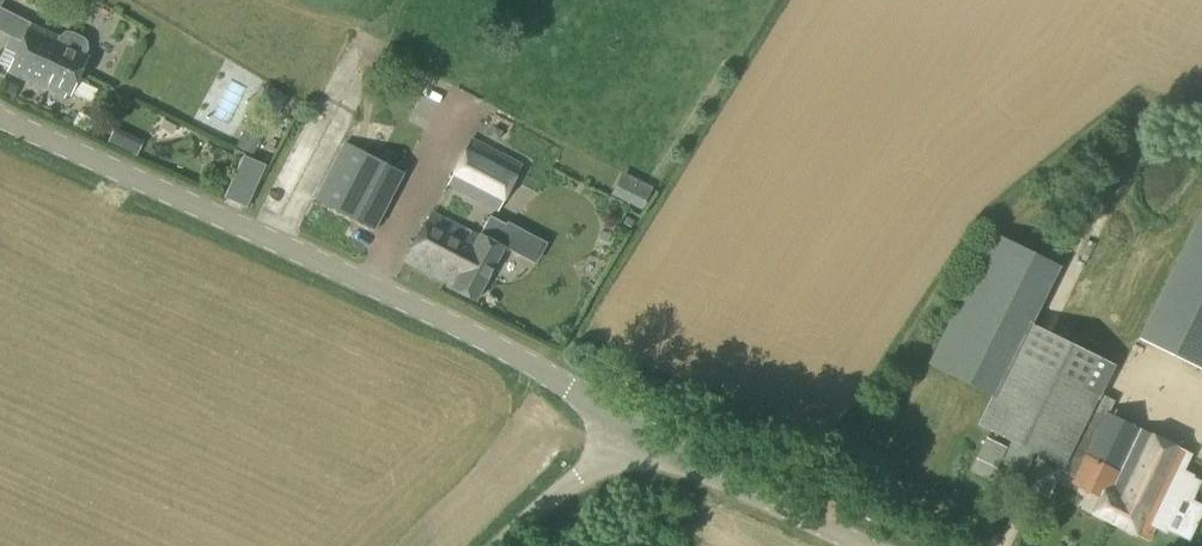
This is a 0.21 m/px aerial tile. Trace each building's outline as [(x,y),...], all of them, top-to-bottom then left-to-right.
[(9,37),(3,50),(14,54),(6,73),(63,100),(65,95),(70,97),(70,96),(78,100),(83,98),(89,87),(86,82),(78,78),(88,55),(85,54),(87,50),(86,41),(82,38),(73,33),(64,32),(59,37),(31,23),(0,8),(0,32),(9,37)] [(13,101),(19,87),(6,82),(0,96),(13,101)] [(243,130),(235,147),(252,155),(260,139),(243,130)] [(496,212),(521,164),(469,138),(445,186),(496,212)] [(372,231),(403,173),(343,141),(312,200),(372,231)] [(1201,209),(1137,340),(1201,371),(1201,209)] [(430,212),(404,263),(450,287),(449,289),(472,301),(501,247),(515,255),(526,232),(503,220),(502,224),(487,216),(476,236),(430,212)] [(630,228),(633,222),(625,218),(622,224),(630,228)] [(939,358),(997,386),(1058,257),(1028,242),(1014,271),(987,259),(939,358)] [(1059,466),(1058,470),(1073,477),(1070,483),(1098,497),(1090,513),(1145,540),(1152,525),(1162,530),(1166,532),(1167,531),(1189,542),(1201,514),(1201,505),(1182,496),(1191,477),(1189,476),(1179,471),(1187,454),(1105,413),(1110,402),(1096,395),(1059,466)] [(985,438),(978,452),(999,462),(1006,448),(985,438)]
